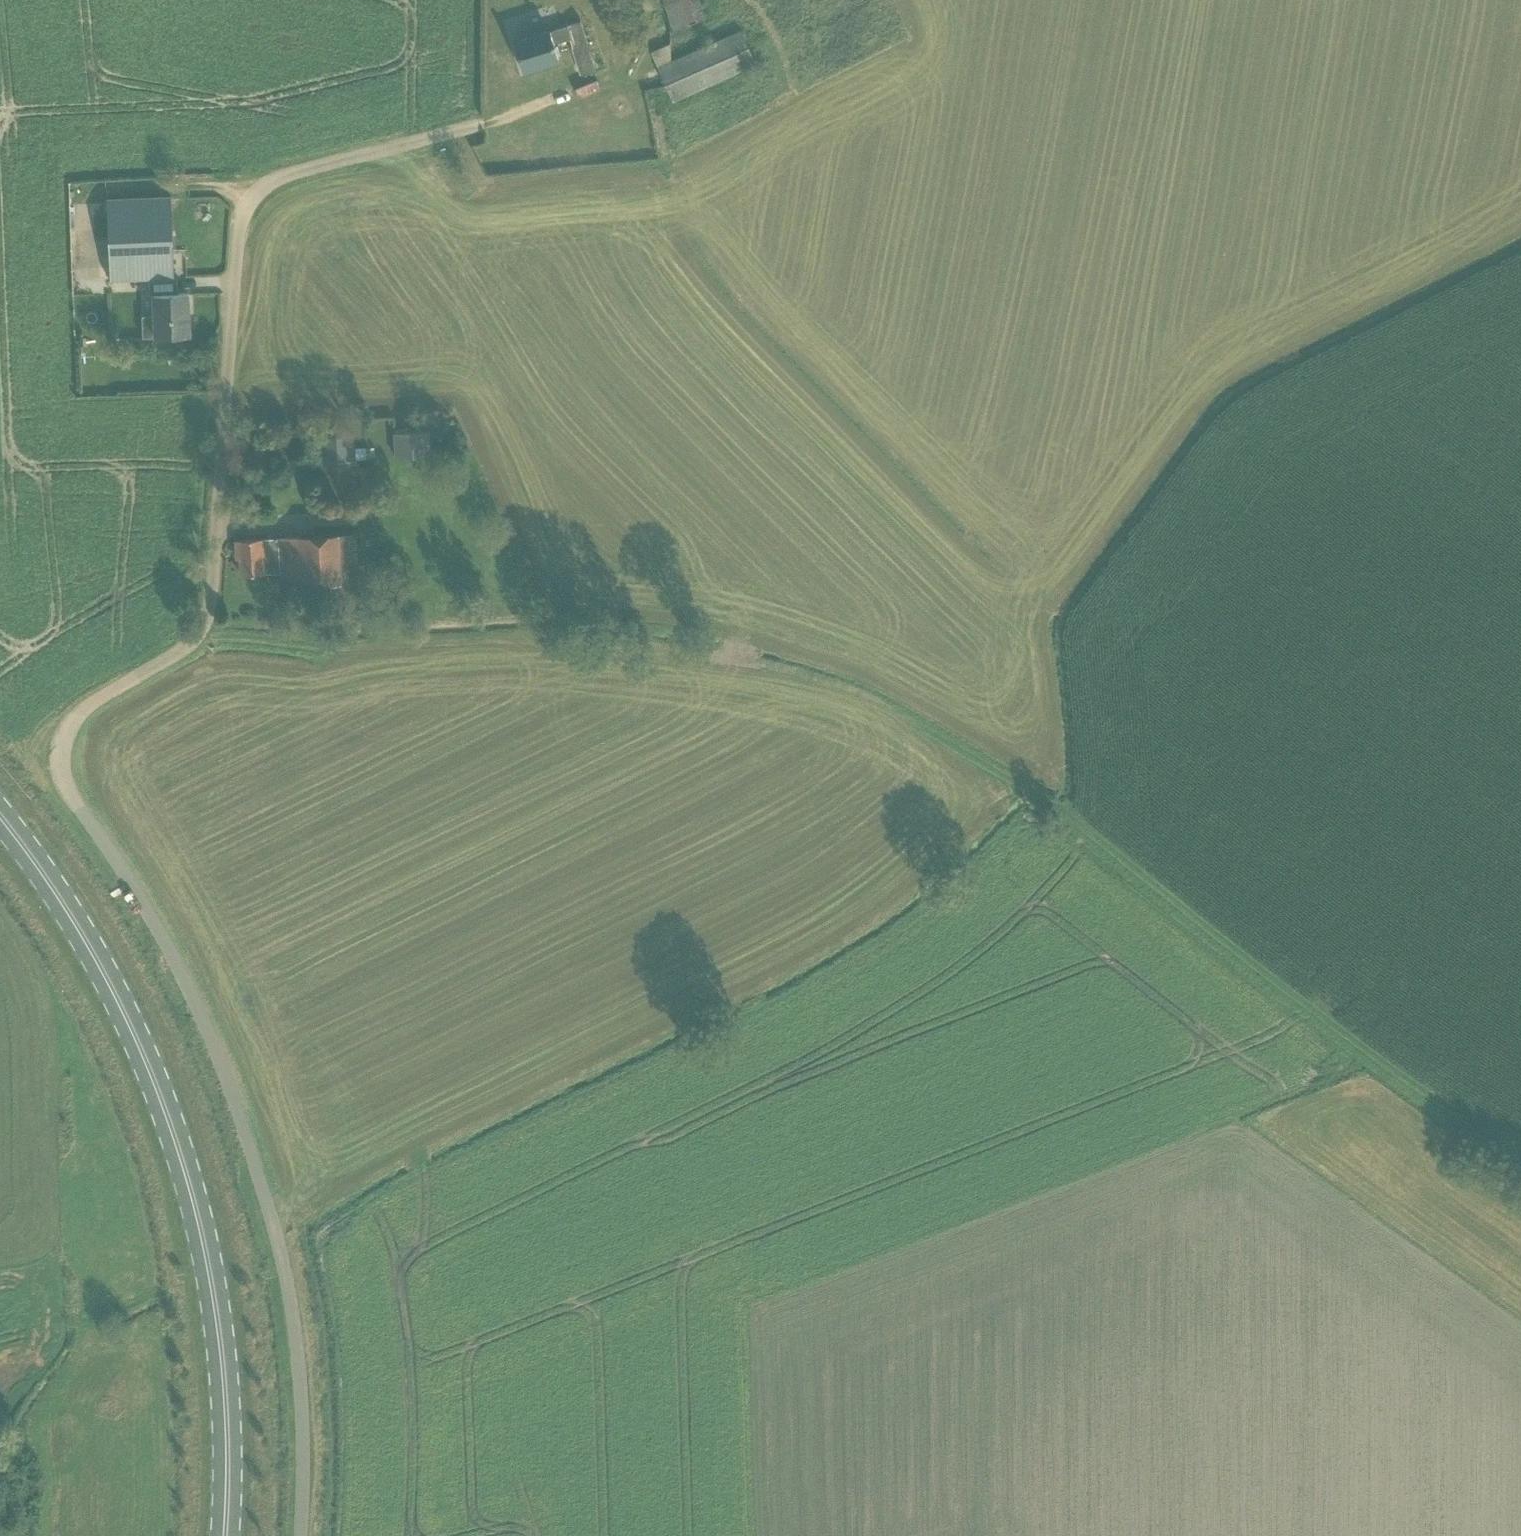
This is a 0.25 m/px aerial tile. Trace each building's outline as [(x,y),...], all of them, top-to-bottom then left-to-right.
[(673,29),(704,19),(698,0),(664,0),(673,29)] [(549,30),(513,41),(523,72),(558,60),(553,45),(573,39),(581,75),(595,72),(584,21),(550,32),(549,30)] [(673,102),(690,93),(755,66),(740,32),(657,68),(673,102)] [(170,197),(106,200),(109,281),(174,278),(170,197)] [(123,336),(140,337),(142,294),(124,293),(123,336)] [(189,336),(187,294),(152,295),(153,338),(189,336)] [(429,432),(393,434),(394,458),(430,456),(429,432)] [(317,439),(318,463),(357,460),(368,460),(370,456),(370,448),(368,447),(355,448),(355,437),(317,439)] [(355,534),(235,541),(236,560),(240,560),(241,575),(278,574),(279,588),(358,583),(355,534)]
